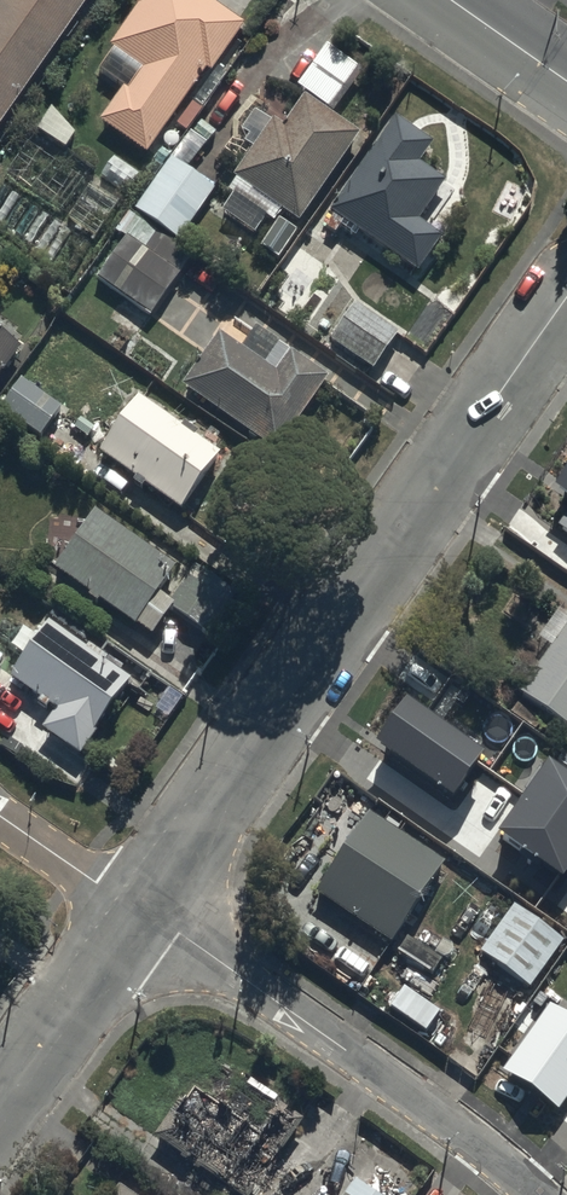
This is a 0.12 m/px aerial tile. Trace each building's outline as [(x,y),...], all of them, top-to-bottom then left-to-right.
[(91,0),(3,0),(0,4),(0,132),(91,0)] [(204,0),(138,0),(108,43),(139,65),(98,123),(148,157),(189,99),(240,25),(204,0)] [(301,84),(336,108),(362,70),(327,47),(301,84)] [(305,98),(284,129),(272,121),(231,180),(243,188),(299,226),(361,136),(305,98)] [(52,115),(38,136),(65,155),(75,140),(52,115)] [(445,183),(419,165),(433,145),(396,120),(331,215),(367,240),(394,258),(419,275),(443,240),(418,223),(445,183)] [(134,214),(178,244),(216,189),(172,159),(134,214)] [(113,160),(100,179),(126,197),(139,178),(113,160)] [(260,249),(279,262),(297,235),(278,223),(260,249)] [(96,279),(152,317),(189,264),(133,226),(96,279)] [(328,343),(373,374),(402,332),(357,301),(328,343)] [(9,371),(25,349),(0,332),(0,385),(9,371)] [(218,336),(181,389),(278,455),(314,401),(329,380),(290,354),(276,375),(218,336)] [(2,411),(47,441),(67,411),(22,381),(2,411)] [(98,456),(181,511),(222,451),(139,396),(98,456)] [(553,480),(566,490),(566,459),(553,480)] [(556,524),(566,531),(566,508),(556,524)] [(51,575),(136,633),(179,569),(94,512),(51,575)] [(238,600),(193,569),(166,609),(210,639),(238,600)] [(10,679),(57,710),(41,732),(80,759),(96,736),(132,683),(47,625),(10,679)] [(566,734),(566,629),(518,700),(566,734)] [(485,748),(407,695),(375,740),(452,794),(485,748)] [(549,757),(499,830),(564,875),(566,871),(566,770),(549,757)] [(317,897),(392,946),(444,866),(369,817),(317,897)] [(480,957),(528,990),(562,940),(515,907),(480,957)] [(561,1106),(566,1098),(566,1013),(551,1001),(505,1067),(561,1106)] [(225,1194),(258,1194),(290,1147),(306,1125),(278,1107),(263,1129),(194,1082),(151,1145),(225,1194)] [(358,1182),(349,1194),(376,1194),(358,1182)]
